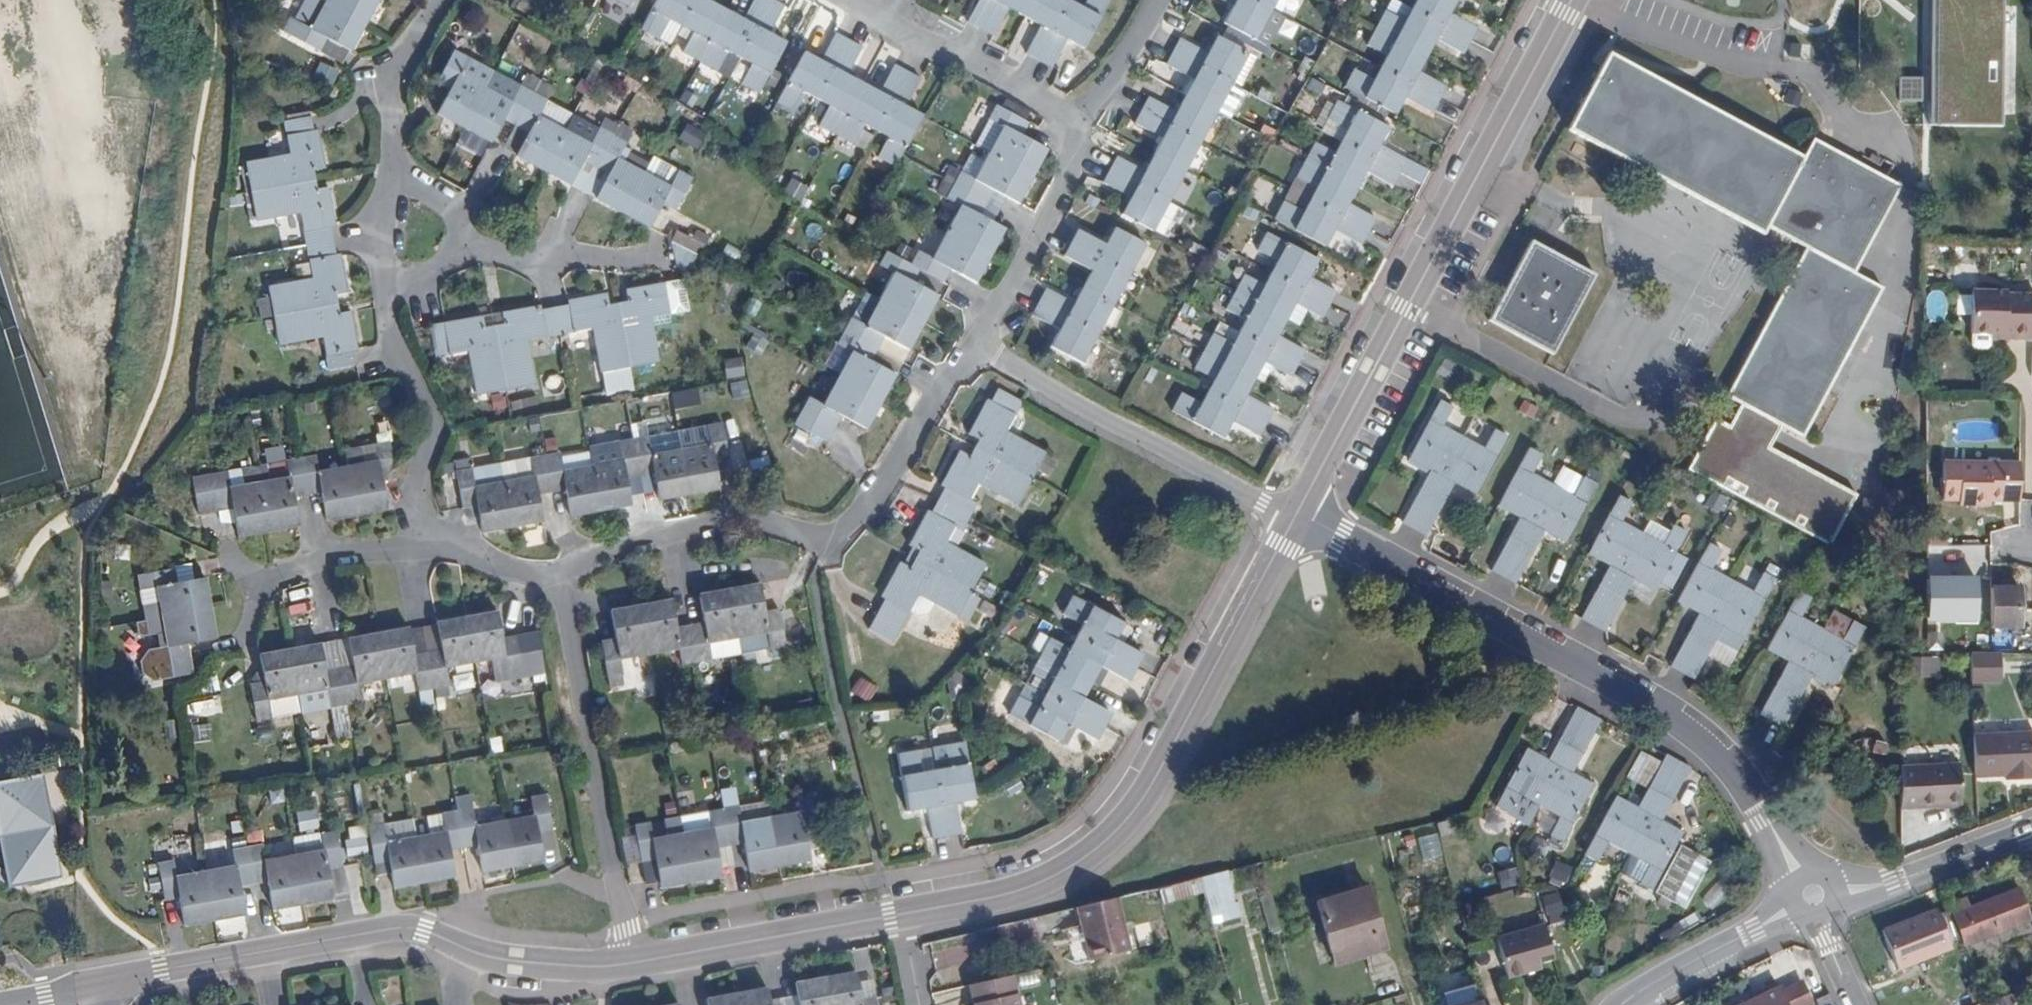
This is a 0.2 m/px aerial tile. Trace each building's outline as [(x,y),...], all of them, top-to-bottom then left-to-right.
[(364,21),(324,0),(310,27),(293,19),(286,31),(319,50),(326,36),(349,48),(364,21)] [(324,0),(302,0),(293,17),(293,19),(310,27),(324,0)] [(324,0),(364,21),(375,0),(324,0)] [(693,0),(654,0),(639,28),(656,39),(668,19),(679,26),(693,0)] [(679,26),(690,32),(682,51),(699,61),(726,10),(710,1),(710,0),(693,0),(679,26)] [(726,10),(699,61),(716,70),(727,51),(738,57),(768,0),(752,0),(742,18),(726,10)] [(775,0),(768,0),(738,57),(750,62),(741,82),(758,92),(786,42),(769,33),(782,4),(775,0)] [(979,28),(993,0),(977,0),(967,22),(979,28)] [(979,28),(992,35),(1008,8),(1023,16),(1032,0),(993,0),(979,28)] [(1023,16),(1039,24),(1024,52),(1037,59),(1069,0),(1032,0),(1023,16)] [(1037,59),(1052,67),(1067,39),(1083,47),(1109,0),(1087,0),(1083,7),(1070,0),(1069,0),(1037,59)] [(1251,0),(1223,0),(1233,6),(1225,23),(1255,40),(1270,11),(1251,0)] [(1270,11),(1276,0),(1251,0),(1270,11)] [(1428,56),(1437,39),(1463,53),(1470,41),(1412,8),(1394,0),(1377,29),(1428,56)] [(1470,41),(1477,27),(1451,12),(1457,0),(1416,0),(1412,8),(1470,41)] [(1380,67),(1439,100),(1446,86),(1419,72),(1428,56),(1377,29),(1368,45),(1387,55),(1380,67)] [(805,92),(817,99),(849,40),(835,32),(821,59),(805,52),(778,102),(795,111),(805,92)] [(1174,51),(1232,83),(1238,72),(1247,76),(1257,57),(1248,53),(1250,45),(1225,32),(1221,38),(1218,36),(1209,53),(1181,37),(1174,51)] [(326,36),(319,50),(342,61),(349,48),(326,36)] [(849,40),(817,99),(829,104),(819,124),(836,133),(863,83),(847,75),(861,46),(849,40)] [(464,127),(485,87),(494,71),(466,56),(453,50),(436,82),(448,88),(435,112),(464,127)] [(1231,85),(1232,83),(1174,51),(1167,64),(1194,79),(1185,96),(1216,113),(1230,120),(1245,92),(1231,85)] [(1640,72),(1608,54),(1567,130),(1761,233),(1765,226),(1808,249),(1726,396),(1802,436),(1882,288),(1855,273),(1900,186),(1897,183),(1893,183),(1812,140),(1807,148),(1797,143),(1792,152),(1640,72)] [(863,83),(836,133),(854,141),(864,123),(875,130),(906,70),(894,64),(880,92),(863,83)] [(1432,113),(1439,100),(1380,67),(1372,81),(1355,72),(1345,88),(1395,115),(1405,98),(1432,113)] [(906,70),(875,130),(888,137),(878,156),(897,165),(923,114),(905,105),(919,77),(906,70)] [(511,100),(485,87),(464,127),(490,141),(491,140),(503,117),(516,124),(532,92),(519,85),(511,100)] [(546,100),(532,92),(516,124),(527,131),(516,153),(515,155),(542,170),(564,128),(538,115),(546,100)] [(1149,97),(1142,110),(1201,141),(1216,113),(1185,96),(1178,111),(1149,97)] [(1340,142),(1399,174),(1407,159),(1380,144),(1389,126),(1339,100),(1330,116),(1348,127),(1340,142)] [(1055,134),(997,103),(990,117),(1006,126),(992,153),(1033,175),(1055,134)] [(1164,138),(1156,153),(1185,170),(1201,141),(1142,110),(1135,122),(1164,138)] [(249,190),(310,181),(308,171),(323,169),(317,132),(313,131),(310,115),(283,120),(289,155),(245,164),(249,190)] [(516,124),(503,117),(491,140),(504,147),(516,124)] [(704,130),(685,120),(677,133),(696,143),(704,130)] [(527,131),(516,124),(504,147),(516,153),(527,131)] [(583,160),(595,167),(612,134),(600,129),(591,143),(564,128),(542,170),(569,184),(583,160)] [(607,174),(594,197),(611,205),(610,207),(622,212),(650,161),(631,151),(624,161),(618,158),(626,142),(612,134),(595,167),(607,174)] [(1306,159),(1356,188),(1365,171),(1393,186),(1399,174),(1340,142),(1335,152),(1316,142),(1306,159)] [(1033,175),(992,153),(978,178),(948,162),(941,175),(954,182),(987,200),(994,188),(1008,195),(1019,201),(1033,175)] [(1185,170),(1156,153),(1147,170),(1118,155),(1111,167),(1170,199),(1185,170)] [(650,161),(622,212),(649,226),(660,202),(675,209),(691,178),(653,157),(650,161)] [(1309,199),(1369,230),(1375,217),(1349,202),(1356,188),(1306,159),(1296,176),(1315,187),(1309,199)] [(1427,171),(1407,159),(1399,174),(1420,186),(1427,171)] [(582,191),(595,167),(583,160),(569,184),(582,191)] [(607,174),(595,167),(582,191),(594,197),(607,174)] [(1170,199),(1111,167),(1104,180),(1131,197),(1123,214),(1153,230),(1170,199)] [(289,248),(333,240),(330,228),(333,224),(327,188),(311,190),(310,181),(249,190),(238,193),(240,213),(253,212),(254,219),(283,214),(289,248)] [(980,212),(987,200),(954,182),(948,196),(962,205),(949,231),(992,253),(1006,227),(993,219),(980,212)] [(1008,195),(994,188),(987,200),(1000,207),(1008,195)] [(1362,244),(1369,230),(1309,199),(1302,211),(1284,201),(1273,220),(1325,247),(1334,231),(1362,244)] [(987,200),(980,212),(993,219),(1000,207),(987,200)] [(1071,242),(1130,273),(1146,243),(1116,227),(1107,244),(1079,229),(1071,242)] [(671,239),(700,255),(709,236),(696,230),(690,240),(674,232),(671,239)] [(992,253),(949,231),(935,257),(919,250),(911,263),(920,269),(942,282),(950,266),(977,280),(992,253)] [(1275,260),(1270,273),(1330,304),(1336,291),(1309,276),(1318,260),(1267,232),(1258,250),(1275,260)] [(335,255),(333,240),(289,248),(294,282),(267,287),(271,316),(332,306),(330,295),(345,293),(339,256),(335,255)] [(1593,275),(1531,241),(1488,320),(1551,355),(1593,275)] [(1083,286),(1114,302),(1130,273),(1071,242),(1064,255),(1093,270),(1083,286)] [(920,269),(911,263),(885,250),(880,264),(894,273),(881,298),(923,321),(937,294),(913,280),(920,269)] [(1322,263),(1318,260),(1309,276),(1314,278),(1322,263)] [(1244,275),(1235,293),(1287,319),(1296,303),(1322,318),(1330,304),(1270,273),(1262,285),(1244,275)] [(669,314),(684,311),(679,283),(665,285),(664,281),(627,288),(629,300),(619,302),(630,367),(658,362),(651,326),(650,318),(669,314)] [(1041,301),(1098,332),(1114,302),(1083,286),(1074,303),(1048,289),(1041,301)] [(271,316),(267,287),(252,291),(256,318),(271,316)] [(923,321),(881,298),(865,290),(851,317),(847,323),(844,329),(877,346),(883,333),(910,347),(923,321)] [(2010,294),(2010,291),(1975,291),(1974,333),(1995,334),(2008,334),(2008,339),(2031,339),(2031,295),(2010,294)] [(602,372),(630,367),(619,302),(609,304),(606,292),(571,299),(569,304),(556,306),(562,333),(593,328),(602,372)] [(1244,319),(1238,332),(1297,363),(1304,349),(1278,335),(1287,319),(1235,293),(1225,310),(1244,319)] [(1083,361),(1098,332),(1041,301),(1034,312),(1061,328),(1053,346),(1083,361)] [(562,333),(556,306),(541,308),(540,304),(502,311),(503,323),(495,324),(506,389),(534,384),(528,339),(562,333)] [(333,315),(332,306),(271,316),(276,344),(322,336),(328,369),(355,364),(352,350),(355,349),(349,312),(333,315)] [(502,311),(493,313),(495,324),(503,323),(502,311)] [(493,313),(483,315),(485,326),(495,324),(493,313)] [(650,318),(651,326),(671,323),(669,314),(650,318)] [(506,389),(495,324),(485,326),(483,315),(430,325),(435,356),(470,350),(477,395),(506,389)] [(838,326),(844,329),(847,323),(841,320),(838,326)] [(877,346),(844,329),(837,342),(852,352),(839,378),(881,400),(895,374),(870,360),(877,346)] [(1212,335),(1203,351),(1254,378),(1263,362),(1290,375),(1297,363),(1238,332),(1232,344),(1212,335)] [(883,333),(877,346),(902,360),(910,347),(883,333)] [(1995,339),(1995,334),(1974,333),(1974,346),(1978,349),(1991,350),(1994,346),(1995,339)] [(877,346),(870,360),(895,374),(902,360),(877,346)] [(1212,379),(1205,391),(1265,421),(1272,408),(1246,393),(1254,378),(1203,351),(1194,368),(1212,379)] [(881,400),(839,378),(825,404),(807,396),(793,422),(825,439),(841,413),(867,426),(881,400)] [(979,438),(975,446),(1033,477),(1046,454),(1007,432),(1022,401),(999,390),(992,400),(987,399),(969,433),(979,438)] [(1265,421),(1205,391),(1199,402),(1182,392),(1172,411),(1222,438),(1231,422),(1257,435),(1265,421)] [(1404,521),(1415,527),(1465,435),(1444,423),(1453,404),(1442,398),(1410,456),(1433,468),(1404,521)] [(680,449),(687,494),(718,488),(717,481),(714,462),(729,460),(723,422),(676,431),(680,449)] [(1465,435),(1415,527),(1428,534),(1457,481),(1477,493),(1510,435),(1496,427),(1486,445),(1465,435)] [(658,499),(687,494),(680,449),(676,431),(633,438),(640,476),(654,474),(657,490),(658,499)] [(633,438),(632,433),(588,441),(589,447),(600,510),(630,505),(628,495),(626,478),(640,476),(633,438)] [(382,479),(397,476),(390,439),(375,442),(377,458),(363,461),(360,444),(345,447),(358,514),(387,509),(382,479)] [(945,487),(939,498),(964,513),(979,483),(1019,503),(1033,477),(975,446),(970,456),(960,452),(941,484),(945,487)] [(356,514),(343,447),(300,456),(306,494),(321,491),(326,520),(356,514)] [(600,510),(589,447),(545,455),(551,492),(566,489),(570,515),(600,510)] [(1505,575),(1555,484),(1535,473),(1543,453),(1531,447),(1500,505),(1520,516),(1493,570),(1505,575)] [(551,492),(545,455),(501,462),(513,526),(541,520),(537,494),(551,492)] [(306,494),(300,456),(257,465),(259,480),(268,531),(298,525),(293,496),(306,494)] [(2024,495),(2025,457),(1945,456),(1945,494),(1962,494),(1973,495),(1973,499),(1994,499),(1994,495),(2024,495)] [(481,532),(513,526),(501,462),(470,467),(469,460),(454,461),(462,507),(475,504),(481,532)] [(729,460),(714,462),(717,481),(732,478),(729,460)] [(268,531),(259,480),(257,465),(242,467),(244,482),(231,485),(228,470),(196,474),(203,512),(218,510),(233,508),(234,518),(237,536),(268,531)] [(643,492),(657,490),(654,474),(640,476),(643,492)] [(628,495),(643,492),(640,476),(626,478),(628,495)] [(1576,495),(1555,484),(1505,575),(1517,582),(1540,540),(1561,552),(1570,534),(1587,505),(1598,483),(1588,476),(1576,495)] [(1718,512),(1724,500),(1712,493),(1705,506),(1718,512)] [(1582,616),(1594,623),(1644,531),(1624,520),(1633,502),(1621,494),(1588,552),(1610,564),(1582,616)] [(964,513),(939,498),(933,511),(928,511),(910,544),(916,547),(920,549),(915,557),(974,589),(988,564),(948,541),(964,513)] [(233,508),(218,510),(219,518),(234,518),(233,508)] [(1664,543),(1671,530),(1651,519),(1644,531),(1664,543)] [(1644,531),(1594,623),(1606,629),(1629,589),(1635,576),(1656,588),(1660,581),(1672,587),(1688,558),(1676,551),(1687,530),(1675,524),(1671,530),(1664,543),(1644,531)] [(1683,672),(1733,580),(1713,569),(1722,550),(1709,543),(1678,600),(1699,612),(1671,666),(1683,672)] [(907,565),(910,567),(915,557),(920,549),(916,547),(907,565)] [(974,589),(915,557),(910,567),(907,565),(901,562),(883,593),(888,597),(872,626),(895,639),(912,610),(921,616),(934,610),(938,602),(960,614),(974,589)] [(191,564),(174,567),(176,582),(193,579),(191,564)] [(146,618),(211,607),(205,577),(193,579),(176,582),(174,567),(139,573),(141,587),(156,585),(159,600),(144,603),(146,618)] [(1753,590),(1733,580),(1683,672),(1694,678),(1724,626),(1746,636),(1778,578),(1764,572),(1753,590)] [(1650,599),(1656,588),(1635,576),(1629,589),(1650,599)] [(1980,577),(1930,576),(1930,622),(1980,622),(1980,577)] [(759,582),(729,588),(741,652),(786,643),(779,607),(765,609),(759,582)] [(156,585),(141,587),(144,603),(159,600),(156,585)] [(2017,587),(1987,588),(1987,624),(2017,625),(2017,587)] [(704,620),(689,623),(696,660),(741,652),(729,588),(699,593),(699,596),(704,620)] [(1760,713),(1772,719),(1822,628),(1801,616),(1810,598),(1798,591),(1766,649),(1787,661),(1760,713)] [(1081,622),(1075,635),(1135,666),(1140,654),(1113,639),(1122,621),(1071,595),(1061,612),(1081,622)] [(704,620),(699,596),(684,598),(689,623),(704,620)] [(670,599),(641,604),(649,650),(678,645),(681,663),(696,660),(689,623),(675,625),(670,599)] [(649,650),(641,604),(611,610),(615,637),(600,639),(607,677),(622,674),(619,656),(649,650)] [(216,638),(211,607),(146,618),(149,633),(164,631),(167,646),(151,650),(153,663),(190,657),(188,642),(216,638)] [(466,618),(475,663),(494,660),(498,681),(509,679),(509,675),(523,673),(515,636),(502,637),(498,612),(466,618)] [(427,652),(434,689),(450,686),(447,668),(475,663),(466,618),(438,622),(438,628),(441,649),(427,652)] [(1822,628),(1772,719),(1783,726),(1813,675),(1835,686),(1866,626),(1853,620),(1842,639),(1822,628)] [(379,633),(387,679),(416,674),(419,691),(434,689),(427,652),(412,654),(409,633),(408,628),(379,633)] [(438,628),(423,630),(427,652),(441,649),(438,628)] [(423,630),(409,633),(412,654),(427,652),(423,630)] [(340,667),(345,705),(361,702),(358,683),(387,679),(379,633),(349,639),(353,665),(340,667)] [(1135,666),(1075,635),(1069,647),(1049,637),(1040,653),(1091,681),(1100,665),(1107,669),(1128,678),(1135,666)] [(336,641),(340,667),(353,665),(349,639),(336,641)] [(336,641),(320,643),(324,670),(340,667),(336,641)] [(290,649),(298,694),(301,713),(330,708),(345,705),(340,667),(324,670),(320,643),(290,649)] [(301,713),(298,694),(290,649),(259,654),(264,681),(249,684),(257,722),(301,713)] [(1999,678),(1998,651),(1969,651),(1970,680),(1999,678)] [(1091,681),(1040,653),(1030,671),(1050,682),(1043,694),(1104,726),(1110,713),(1082,698),(1091,681)] [(1107,669),(1100,665),(1091,681),(1099,685),(1107,669)] [(1104,726),(1043,694),(1037,706),(1018,697),(1009,716),(1059,741),(1068,724),(1082,731),(1097,739),(1104,726)] [(213,700),(178,706),(181,725),(216,719),(213,700)] [(1590,712),(1578,706),(1550,758),(1528,746),(1497,804),(1530,823),(1541,803),(1590,712)] [(1574,771),(1602,718),(1590,712),(1541,803),(1561,814),(1552,833),(1563,841),(1593,783),(1574,771)] [(1082,731),(1068,724),(1059,741),(1073,748),(1082,731)] [(1975,776),(2004,774),(2015,773),(2015,779),(2031,778),(2031,732),(1973,736),(1975,776)] [(937,767),(948,833),(963,830),(959,797),(978,794),(967,738),(948,742),(952,764),(937,767)] [(933,745),(937,767),(952,764),(948,742),(933,745)] [(937,767),(933,745),(919,748),(923,769),(937,767)] [(937,767),(923,769),(919,748),(898,753),(909,808),(928,805),(934,836),(948,833),(937,767)] [(1610,840),(1630,852),(1679,760),(1668,754),(1639,806),(1617,796),(1579,864),(1591,871),(1610,840)] [(1664,820),(1692,767),(1686,763),(1679,760),(1630,852),(1649,862),(1650,864),(1640,883),(1652,889),(1684,831),(1664,820)] [(1900,784),(1899,811),(1961,805),(1958,764),(1900,767),(1900,784)] [(0,782),(0,836),(9,884),(59,874),(41,774),(0,782)] [(801,811),(771,816),(780,866),(810,860),(808,848),(806,832),(820,828),(813,792),(798,795),(801,811)] [(534,814),(504,819),(513,864),(543,859),(538,833),(553,830),(546,794),(532,796),(534,814)] [(740,805),(723,808),(730,845),(745,842),(748,861),(749,871),(780,866),(771,816),(743,821),(740,805)] [(473,807),(456,810),(462,847),(478,843),(482,870),(513,864),(504,819),(475,823),(473,807)] [(712,827),(683,832),(692,882),(722,877),(720,867),(717,848),(730,845),(723,808),(709,811),(712,827)] [(429,833),(415,835),(423,882),(467,873),(462,847),(456,810),(441,812),(441,813),(444,830),(429,833)] [(444,830),(441,813),(426,815),(429,833),(444,830)] [(692,882),(683,832),(680,816),(666,819),(668,834),(652,837),(649,821),(636,823),(643,860),(657,857),(660,878),(662,887),(692,882)] [(423,882),(415,835),(413,818),(367,826),(374,865),(389,863),(390,875),(392,887),(423,882)] [(825,845),(823,828),(820,828),(806,832),(808,848),(825,845)] [(293,839),(295,857),(304,904),(333,898),(329,871),(343,868),(337,832),(293,839)] [(745,842),(730,845),(733,865),(748,861),(745,842)] [(1711,859),(1682,843),(1655,891),(1686,907),(1711,859)] [(262,845),(249,848),(254,885),(268,883),(272,909),(304,904),(295,857),(266,862),(262,845)] [(730,845),(717,848),(720,867),(733,865),(730,845)] [(237,868),(207,872),(215,920),(245,914),(240,887),(254,885),(249,848),(234,850),(237,868)] [(657,857),(643,860),(646,880),(660,878),(657,857)] [(215,920),(207,872),(176,878),(174,862),(160,864),(166,901),(180,899),(185,925),(215,920)] [(389,863),(374,865),(376,877),(390,875),(389,863)] [(1573,875),(1559,867),(1551,881),(1565,889),(1573,875)] [(329,871),(333,898),(348,895),(343,868),(329,871)] [(1319,902),(1334,952),(1363,943),(1365,952),(1386,945),(1368,887),(1319,902)] [(1965,897),(1947,903),(1963,945),(2030,920),(2018,888),(1967,907),(1965,897)] [(1119,898),(1077,908),(1089,962),(1131,952),(1119,898)] [(1936,908),(1880,930),(1895,970),(1951,948),(1936,908)] [(1542,968),(1556,965),(1547,931),(1500,944),(1510,982),(1543,973),(1542,968)] [(1363,943),(1334,952),(1337,961),(1365,952),(1363,943)] [(827,977),(831,1004),(877,1004),(876,997),(860,999),(858,981),(857,972),(827,977)] [(827,977),(796,983),(798,995),(800,1004),(831,1004),(827,977)] [(858,981),(860,999),(876,997),(873,979),(858,981)] [(1738,1004),(1810,1004),(1812,1004),(1800,981),(1779,990),(1776,986),(1738,1004)] [(739,994),(741,1004),(770,1004),(769,1000),(768,988),(739,994)] [(2019,991),(2005,995),(2008,1004),(2017,1003),(2018,1004),(2024,1004),(2019,991)] [(739,994),(706,999),(707,1004),(741,1004),(739,994)] [(1828,994),(1815,1000),(1818,1004),(1833,1004),(1828,994)] [(785,1004),(800,1004),(798,995),(783,998),(785,1004)] [(2017,1003),(2008,1004),(2005,995),(1985,1002),(1986,1004),(2018,1004),(2017,1003)]
